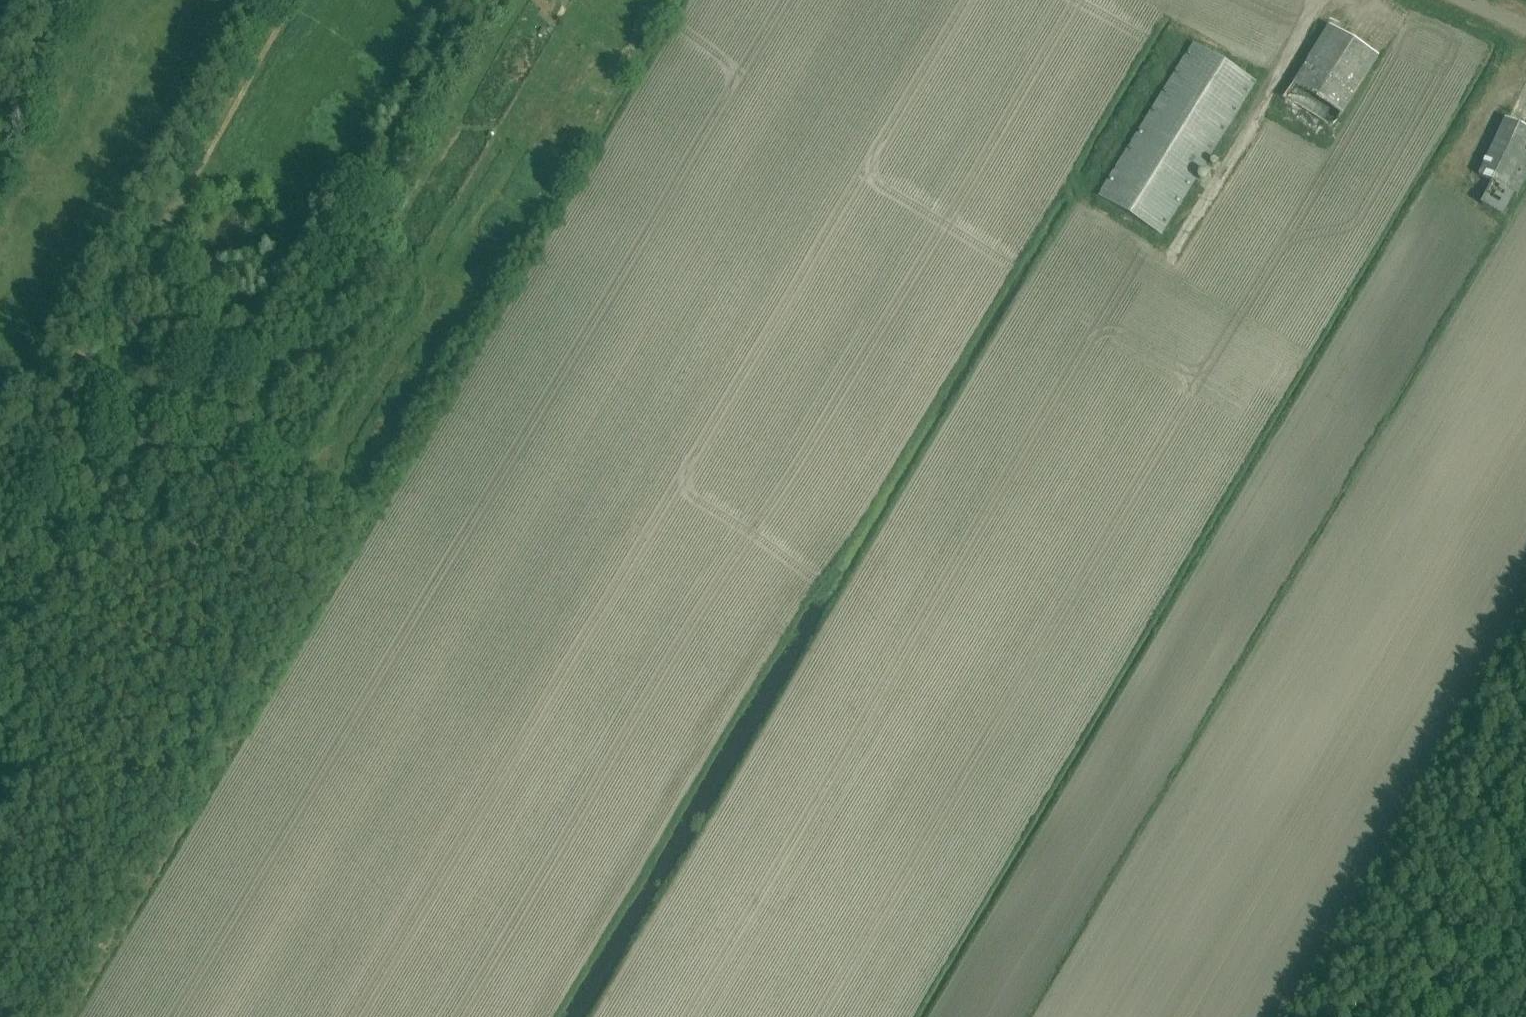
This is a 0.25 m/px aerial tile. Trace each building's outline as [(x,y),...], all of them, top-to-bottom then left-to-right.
[(1332,131),(1378,57),(1330,27),(1284,100),(1332,131)] [(1162,235),(1211,156),(1256,83),(1194,45),(1100,197),(1162,235)] [(1525,183),(1525,129),(1507,119),(1479,176),(1492,182),(1481,205),(1504,216),(1515,194),(1519,196),(1525,183)]
